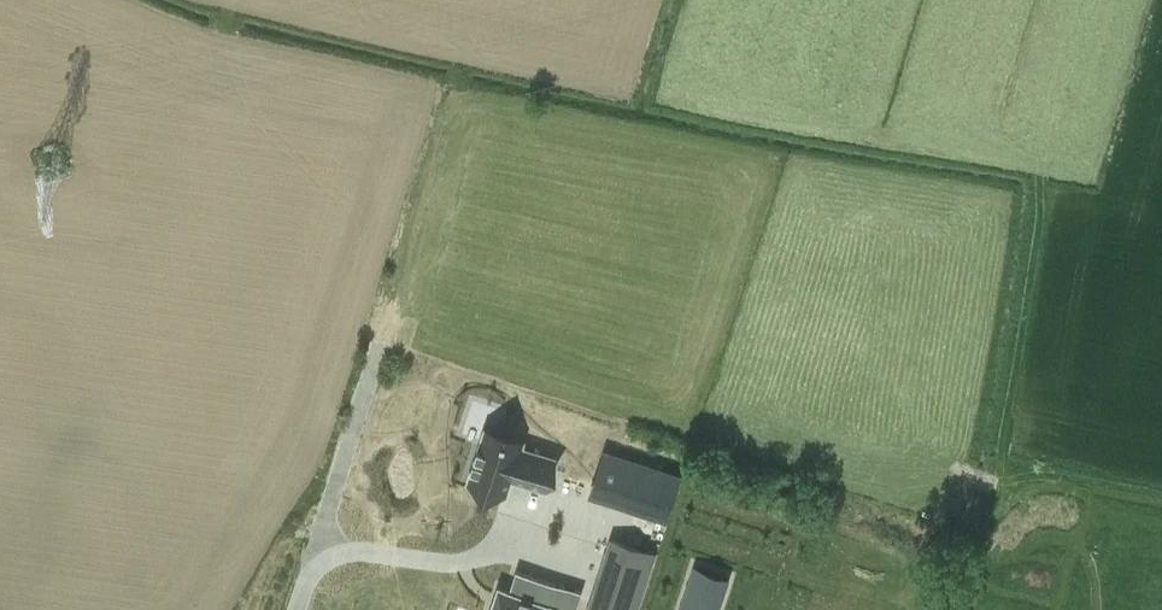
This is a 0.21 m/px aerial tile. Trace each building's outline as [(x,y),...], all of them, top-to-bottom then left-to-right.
[(530,446),(494,435),(477,486),(511,497),(517,481),(548,492),(558,465),(527,454),(530,446)] [(683,481),(610,457),(596,499),(669,523),(683,481)] [(616,542),(595,609),(642,609),(659,555),(616,542)] [(589,594),(525,574),(524,574),(518,594),(509,591),(507,591),(501,609),(584,609),(589,594)] [(682,609),(717,609),(722,595),(690,584),(682,609)]
